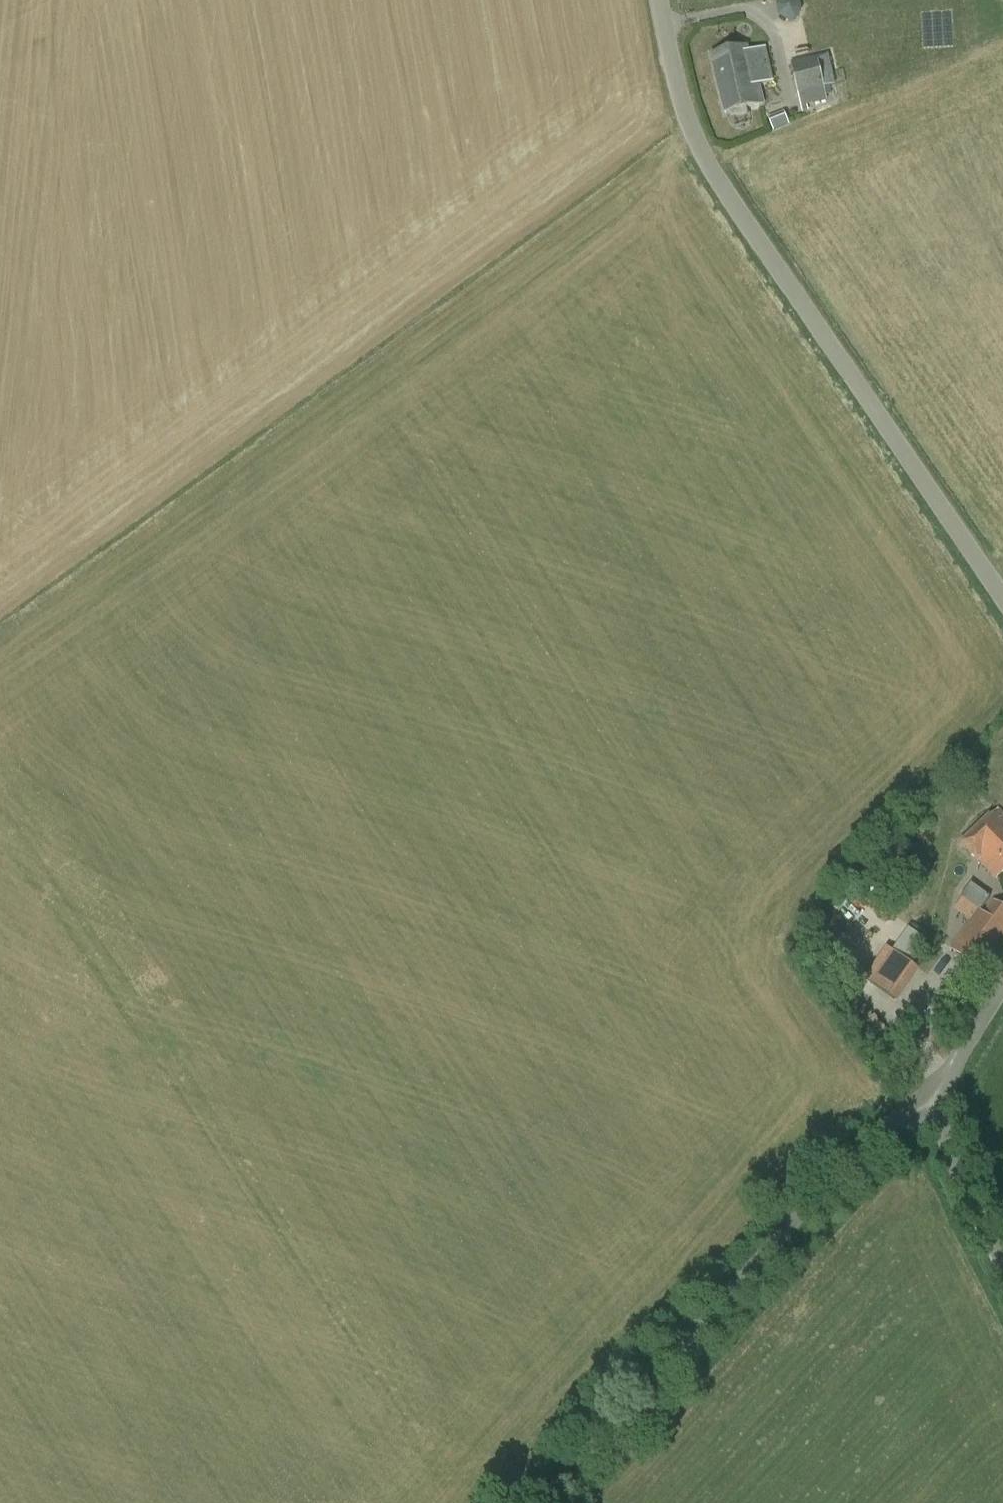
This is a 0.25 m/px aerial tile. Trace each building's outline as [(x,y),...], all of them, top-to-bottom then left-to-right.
[(782,18),(804,17),(803,0),(781,0),(782,18)] [(756,77),(755,78),(748,47),(712,56),(725,113),(763,105),(756,77)] [(798,95),(801,107),(827,101),(825,89),(818,56),(791,62),(798,95)] [(789,125),(784,112),(769,118),(774,131),(789,125)] [(996,878),(1002,871),(1002,815),(998,810),(963,843),(996,878)] [(975,902),(982,908),(961,935),(992,959),(996,953),(1002,943),(1002,906),(983,891),(975,902)] [(897,1000),(921,968),(897,949),(872,981),(897,1000)]
